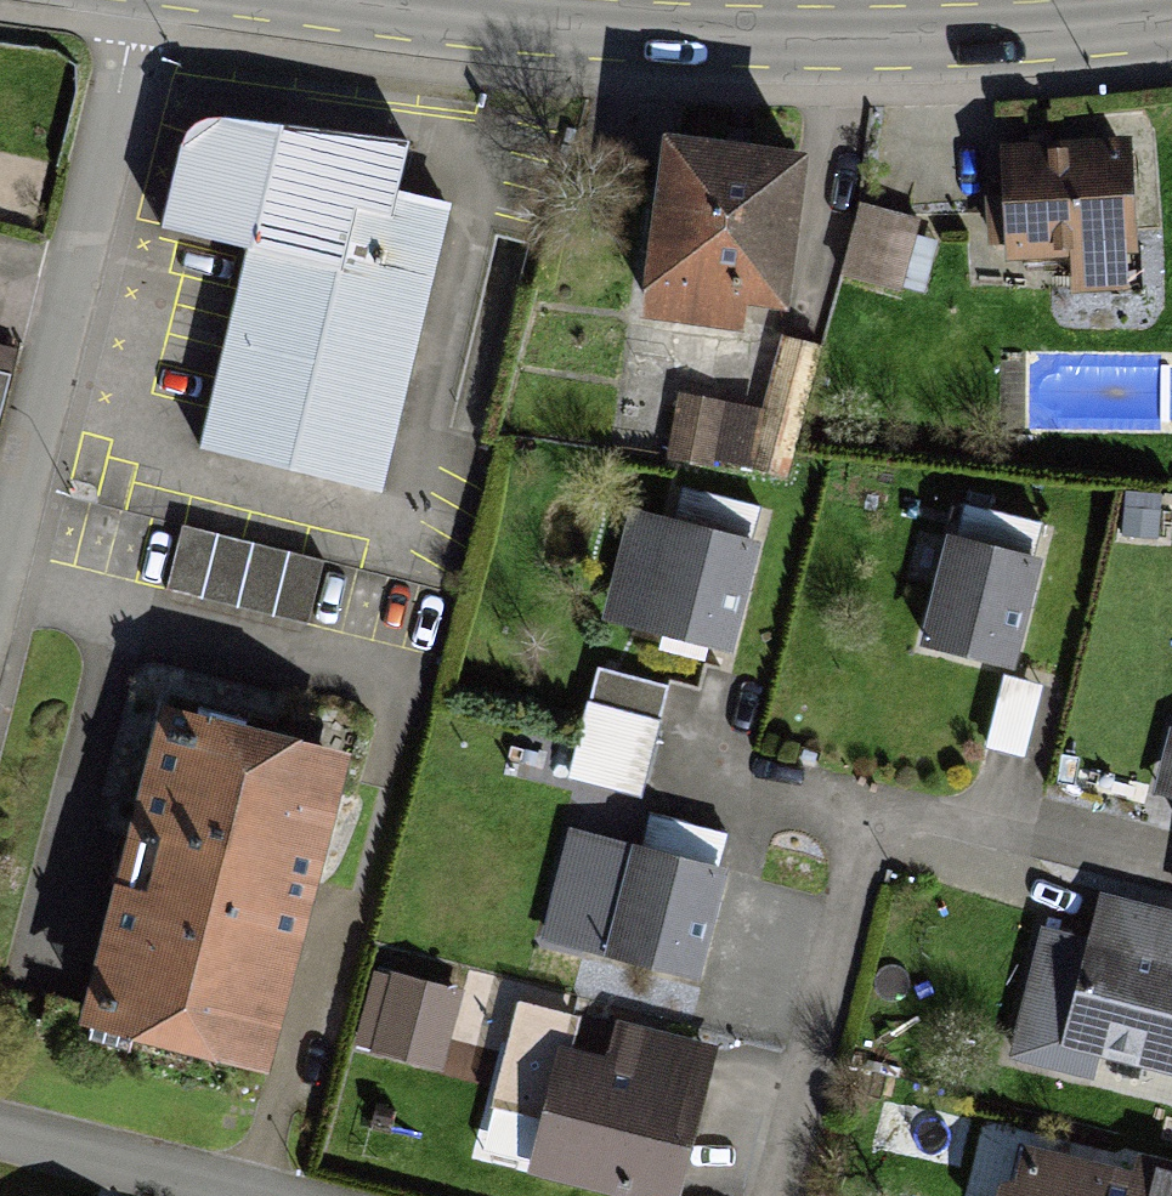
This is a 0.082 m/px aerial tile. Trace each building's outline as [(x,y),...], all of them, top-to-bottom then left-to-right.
[(251,252),(200,460),(375,503),(446,212),(387,198),(402,146),(212,121),(179,141),(155,239),(251,252)] [(661,146),(645,317),(734,325),(736,303),(778,307),(791,158),(661,146)] [(1127,146),(996,151),(1000,264),(1131,260),(1127,146)] [(860,213),(838,282),(886,297),(907,228),(860,213)] [(34,352),(0,343),(0,429),(14,433),(34,352)] [(751,408),(675,402),(670,459),(746,465),(751,408)] [(751,636),(787,526),(669,488),(633,599),(751,636)] [(1065,521),(963,493),(926,625),(1029,653),(1065,521)] [(315,577),(183,540),(169,590),(301,626),(315,577)] [(1063,677),(1014,665),(996,736),(1046,748),(1063,677)] [(604,683),(593,725),(670,747),(681,706),(604,683)] [(162,722),(87,1023),(269,1068),(345,767),(162,722)] [(593,725),(582,762),(659,784),(670,747),(593,725)] [(735,846),(576,804),(540,939),(699,981),(735,846)] [(1108,894),(1097,932),(1036,917),(1005,1040),(1171,1082),(1171,910),(1108,894)] [(484,985),(392,957),(365,1049),(456,1076),(484,985)] [(736,1043),(625,1013),(617,1042),(581,1032),(590,997),(526,980),(494,1100),(552,1116),(543,1152),(696,1193),(736,1043)] [(1022,1161),(1012,1195),(1171,1195),(1171,1181),(1131,1170),(1127,1188),(1022,1161)]
